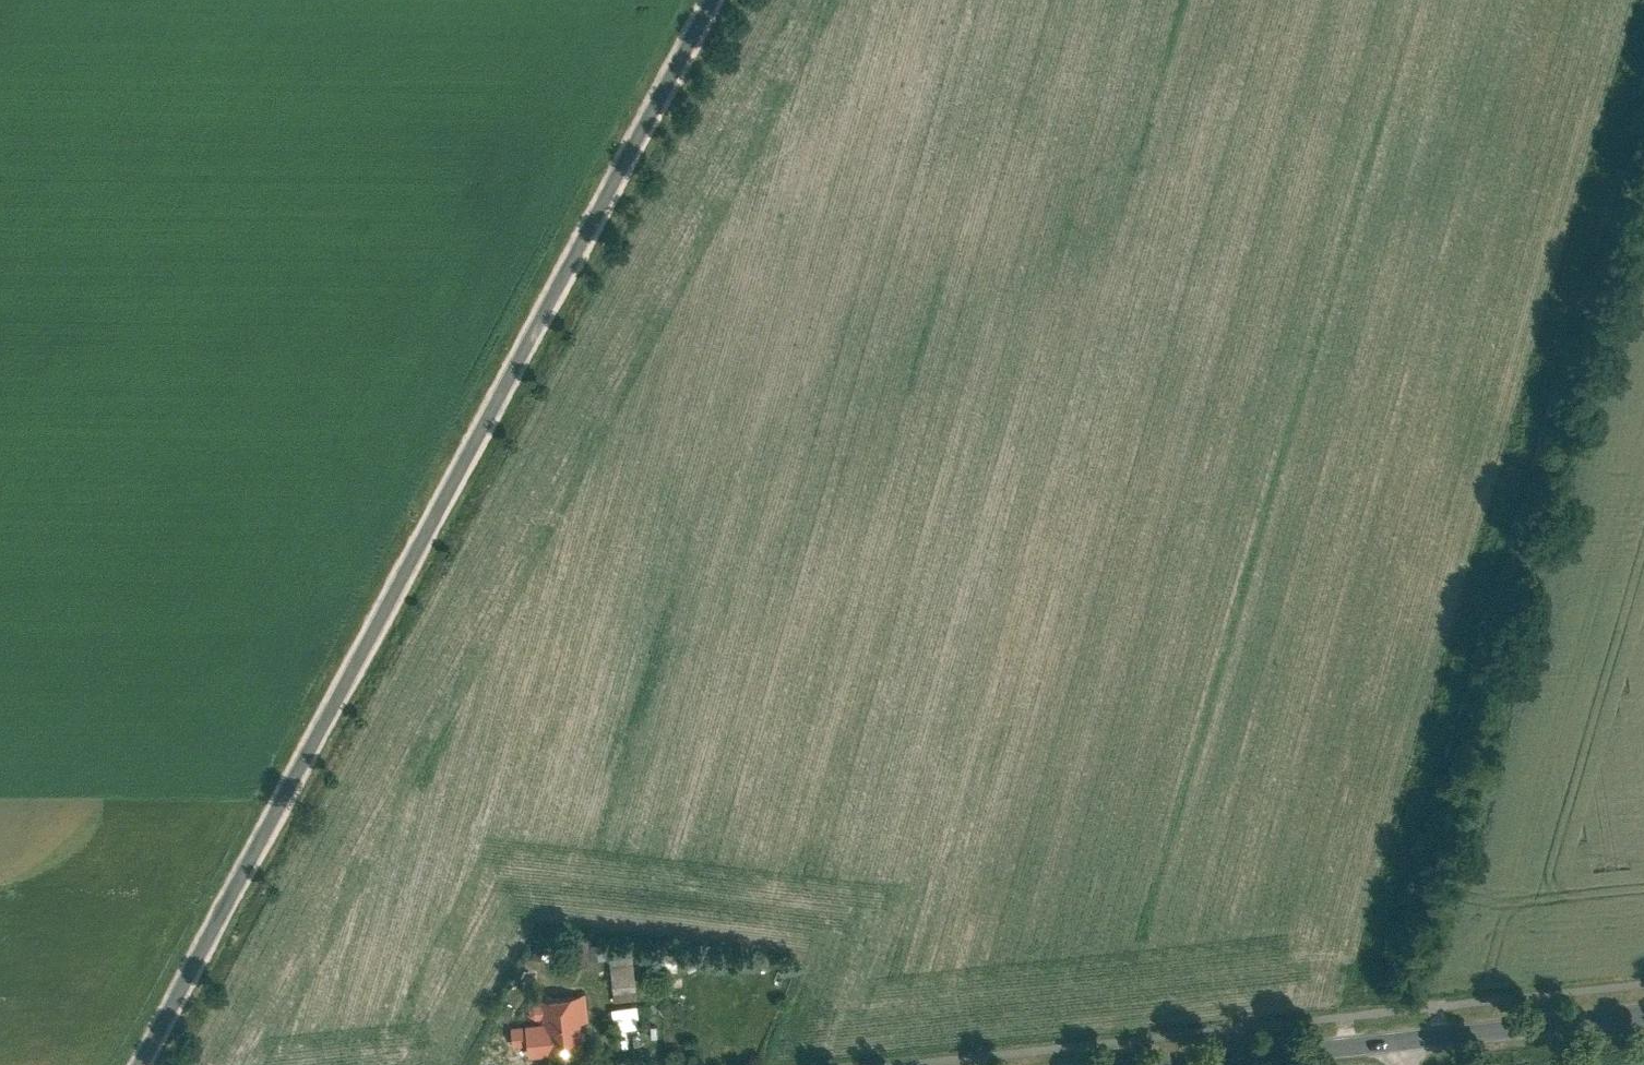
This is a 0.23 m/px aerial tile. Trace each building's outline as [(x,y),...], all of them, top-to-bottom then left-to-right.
[(633,981),(632,949),(609,951),(611,982),(633,981)] [(647,957),(647,969),(677,969),(677,957),(647,957)] [(525,1021),(528,1052),(583,1046),(581,1023),(589,1015),(585,990),(537,997),(537,1000),(531,1001),(528,1005),(529,1012),(534,1016),(539,1016),(540,1020),(525,1021)] [(635,1003),(611,1007),(615,1029),(639,1024),(635,1003)] [(522,1044),(522,1024),(510,1024),(510,1044),(522,1044)]
